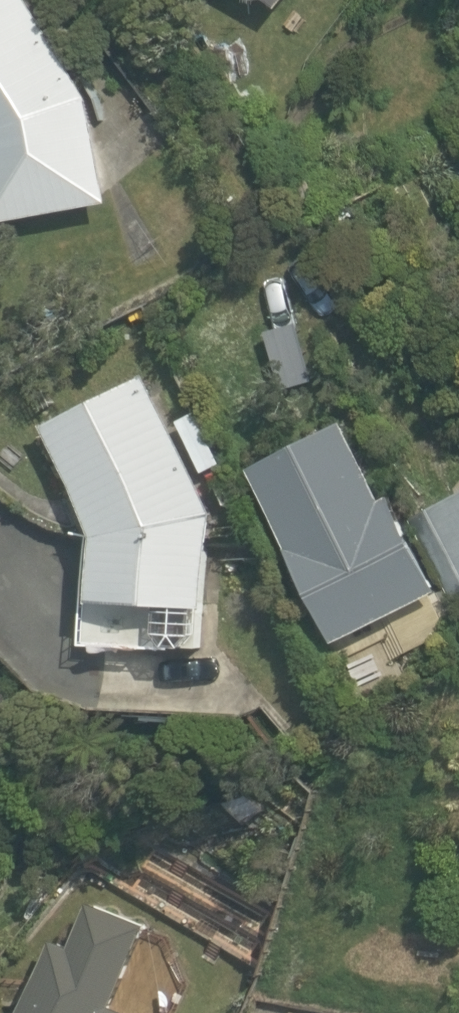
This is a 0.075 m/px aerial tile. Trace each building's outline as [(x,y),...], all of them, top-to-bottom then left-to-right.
[(110,205),(89,98),(30,0),(0,0),(0,224),(110,205)] [(287,0),(264,0),(279,11),(287,0)] [(214,513),(147,378),(42,431),(90,532),(80,647),(202,651),(214,513)] [(204,474),(223,465),(197,412),(177,422),(204,474)] [(343,422),(248,469),(334,646),(438,594),(390,497),(382,502),(343,422)] [(458,594),(458,497),(410,521),(450,598),(458,594)] [(115,1007),(147,929),(89,904),(72,948),(54,941),(22,1012),(129,1012),(115,1007)]
